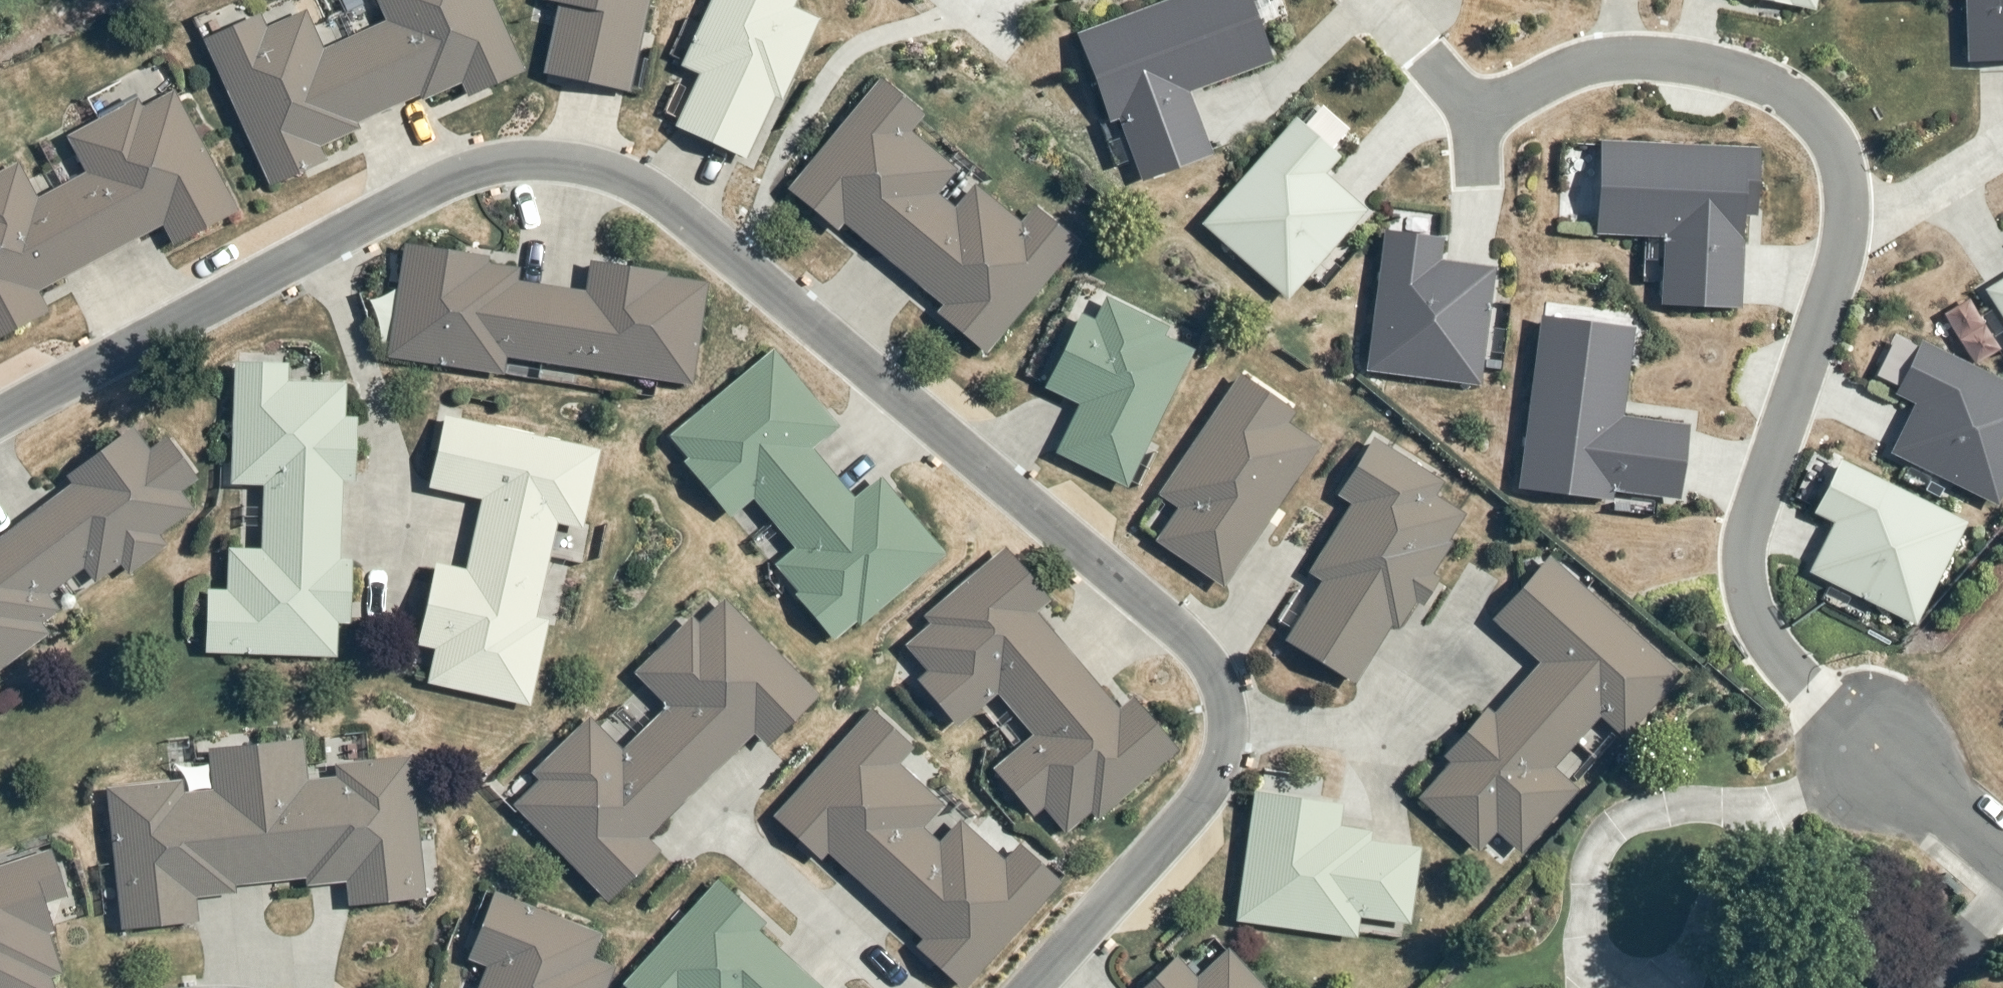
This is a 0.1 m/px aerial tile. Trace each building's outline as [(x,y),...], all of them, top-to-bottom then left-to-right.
[(204,41),(272,191),(330,163),(325,151),(465,87),(472,97),(527,72),(496,0),(379,0),(387,23),(324,51),(310,12),(270,30),(263,16),(204,41)] [(546,75),(634,94),(654,0),(549,0),(563,4),(546,75)] [(676,126),(747,163),(817,21),(796,12),(801,0),(717,0),(683,68),(703,77),(676,126)] [(1071,38),(1104,123),(1116,118),(1140,181),(1211,153),(1187,93),(1270,61),(1246,0),(1168,0),(1071,38)] [(1812,10),(1814,0),(1762,0),(1812,10)] [(1968,62),(2002,60),(2002,0),(1966,0),(1968,62)] [(887,79),(789,192),(840,235),(848,227),(944,307),(939,315),(990,356),(1083,245),(1038,208),(1029,221),(915,132),(930,116),(887,79)] [(0,187),(0,342),(54,313),(43,292),(166,229),(177,247),(240,213),(177,90),(74,145),(89,174),(42,199),(28,173),(0,187)] [(1339,159),(1292,118),(1198,226),(1286,302),(1366,211),(1324,176),(1339,159)] [(1759,149),(1598,143),(1595,234),(1661,236),(1659,306),(1741,309),(1744,219),(1757,219),(1759,149)] [(1442,239),(1385,231),(1366,371),(1478,386),(1494,268),(1439,261),(1442,239)] [(494,257),(406,244),(390,359),(509,377),(510,360),(696,388),(714,284),(592,267),(588,293),(491,277),(494,257)] [(1981,291),(2002,324),(2002,277),(1981,291)] [(1098,325),(1079,319),(1047,390),(1082,407),(1058,455),(1131,491),(1197,353),(1164,340),(1171,329),(1109,300),(1098,325)] [(1632,329),(1538,317),(1516,490),(1610,502),(1611,494),(1678,502),(1687,425),(1621,417),(1632,329)] [(1921,342),(1895,396),(1912,404),(1889,454),(1998,506),(2002,497),(2002,381),(1921,342)] [(842,428),(776,352),(664,441),(734,519),(756,500),(799,551),(779,567),(840,641),(947,552),(884,481),(859,498),(817,450),(842,428)] [(230,591),(210,590),(210,656),(339,660),(349,382),(291,380),(291,365),(238,363),(233,487),(265,487),(264,550),(232,549),(230,591)] [(1244,377),(1160,498),(1179,510),(1158,542),(1224,590),(1323,446),(1290,427),(1301,412),(1244,377)] [(604,448),(447,416),(432,491),(483,503),(468,571),(439,566),(421,648),(438,652),(430,687),(535,709),(572,529),(586,531),(604,448)] [(50,635),(45,626),(120,568),(128,578),(170,547),(162,538),(195,510),(200,480),(170,439),(152,454),(136,430),(70,477),(75,485),(0,542),(0,676),(50,635)] [(1323,584),(1287,642),(1358,687),(1394,628),(1402,633),(1457,547),(1474,520),(1437,500),(1446,482),(1375,441),(1338,497),(1351,505),(1310,576),(1323,584)] [(1965,522),(1838,461),(1812,515),(1830,523),(1806,573),(1915,626),(1965,522)] [(1053,603),(1007,550),(888,645),(964,732),(1002,697),(1035,738),(997,770),(1068,849),(1183,752),(1138,702),(1125,711),(1041,614),(1053,603)] [(1537,664),(1414,801),(1476,855),(1496,835),(1518,858),(1577,787),(1555,769),(1599,721),(1623,742),(1685,677),(1547,559),(1490,621),(1537,664)] [(823,697),(724,596),(635,679),(669,712),(625,751),(593,720),(511,803),(610,904),(661,851),(649,842),(757,737),(771,750),(823,697)] [(875,709),(779,813),(975,985),(1065,885),(1021,850),(1009,861),(898,767),(917,749),(875,709)] [(185,780),(109,788),(122,932),(200,925),(199,901),(348,886),(352,910),(429,901),(412,757),(340,766),(343,778),(310,781),(305,742),(215,751),(218,790),(188,794),(185,780)] [(1341,804),(1251,793),(1234,923),(1356,940),(1358,918),(1408,926),(1419,851),(1367,844),(1368,832),(1338,829),(1341,804)] [(0,869),(0,987),(57,987),(54,979),(67,977),(43,906),(69,898),(54,852),(0,869)] [(721,881),(626,987),(824,987),(761,932),(767,925),(721,881)] [(468,961),(488,968),(480,987),(611,987),(618,969),(596,961),(606,933),(497,891),(468,961)] [(1228,949),(1196,977),(1176,957),(1143,987),(1263,987),(1228,949)]
